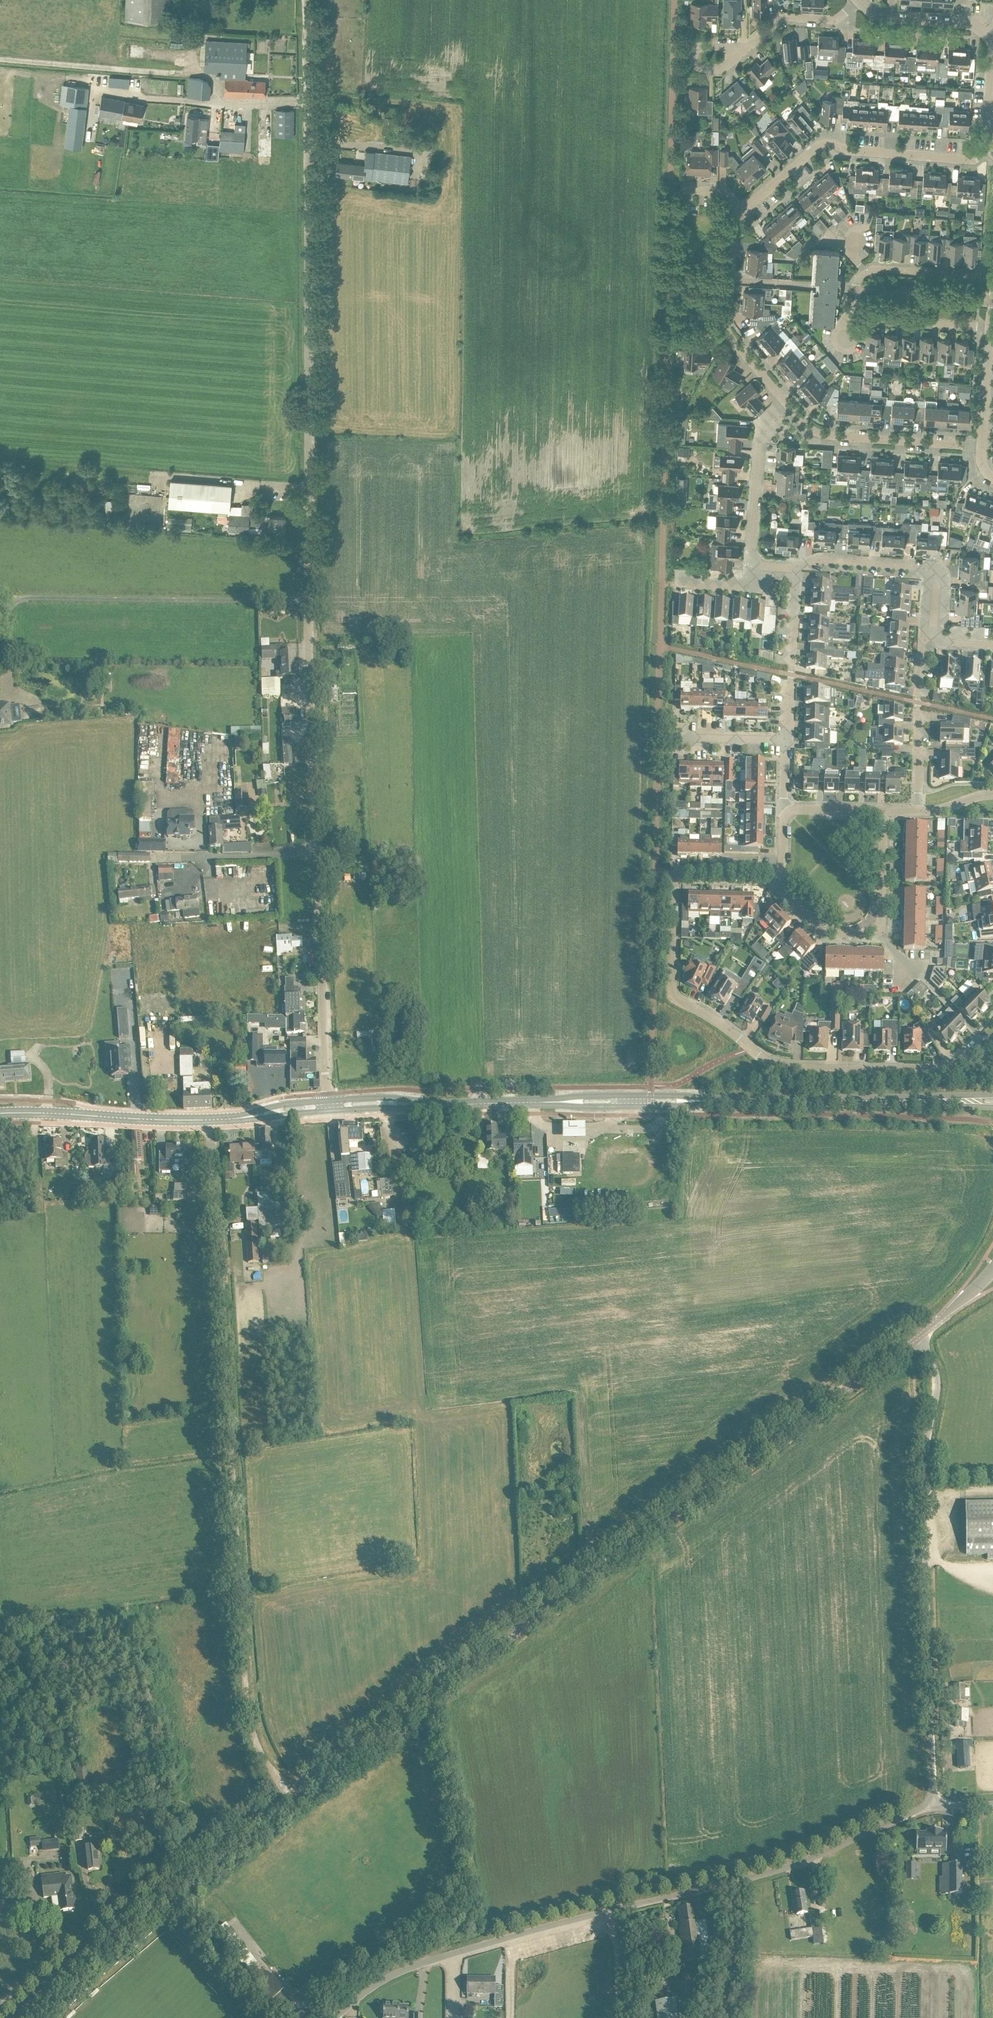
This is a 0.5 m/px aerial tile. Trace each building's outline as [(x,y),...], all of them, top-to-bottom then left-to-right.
[(125,19),(169,21),(170,0),(126,0),(125,19)] [(685,3),(691,4),(691,23),(706,24),(706,19),(718,19),(718,4),(718,0),(715,0),(715,4),(706,4),(706,2),(692,2),(692,0),(685,0),(685,3)] [(724,14),(724,24),(740,24),(741,0),(724,0),(724,14)] [(753,5),(753,15),(768,15),(767,3),(774,3),(774,1),(778,1),(778,0),(753,0),(753,5)] [(802,8),(822,9),(823,0),(802,0),(802,8)] [(818,43),(810,43),(811,52),(818,52),(817,58),(832,60),(844,60),(844,55),(845,45),(838,45),(838,37),(819,35),(818,43)] [(852,51),(847,51),(846,66),(862,67),(864,38),(853,38),(852,51)] [(872,68),(878,68),(879,54),(873,54),(874,39),(864,38),(863,59),(867,60),(867,63),(869,64),(872,65),(872,68)] [(782,40),(783,50),(784,58),(808,56),(808,54),(807,44),(796,45),(796,39),(782,40)] [(265,97),(266,81),(248,80),(248,79),(246,79),(247,46),(250,47),(250,43),(206,40),(205,71),(220,72),(220,79),(225,79),(225,97),(249,98),(249,97),(265,97)] [(879,54),(878,68),(884,69),(884,66),(889,66),(889,61),(894,62),(896,41),(885,40),(884,54),(879,54)] [(899,70),(910,70),(911,56),(905,56),(906,42),(896,41),(894,62),(899,62),(899,70)] [(911,56),(910,70),(916,71),(916,64),(926,65),(928,43),(917,42),(916,57),(911,56)] [(928,43),(926,65),(936,66),(936,72),(935,75),(941,76),(942,62),(937,61),(938,44),(928,43)] [(942,62),(941,76),(947,76),(948,73),(948,69),(958,69),(959,48),(949,48),(948,57),(947,57),(945,60),(944,62),(942,62)] [(959,48),(958,69),(962,70),(962,77),(973,78),(975,60),(969,59),(970,49),(959,48)] [(746,71),(753,79),(758,85),(769,76),(767,75),(776,67),(775,66),(768,58),(760,66),(756,62),(746,71)] [(109,77),(109,86),(129,87),(129,79),(109,77)] [(190,96),(207,97),(208,77),(190,77),(190,96)] [(720,96),(727,103),(731,107),(741,99),(751,111),(756,107),(763,114),(770,108),(764,101),(754,90),(749,94),(737,81),(720,96)] [(88,88),(62,85),(60,103),(70,105),(64,146),(81,148),(87,108),(86,108),(88,88)] [(690,87),(690,96),(691,96),(691,104),(698,104),(698,114),(708,114),(708,118),(712,118),(713,114),(713,100),(706,100),(706,95),(705,95),(705,87),(690,87)] [(958,90),(958,97),(972,98),(972,91),(958,90)] [(842,110),(842,116),(848,116),(847,123),(857,124),(859,100),(848,99),(848,95),(844,94),(843,97),(843,101),(842,110)] [(125,101),(102,96),(98,115),(122,118),(125,101)] [(832,101),(822,100),(821,110),(821,120),(835,121),(836,110),(842,110),(843,101),(843,97),(832,96),(832,101)] [(859,100),(857,124),(867,125),(868,102),(859,102),(859,100)] [(144,104),(125,101),(122,118),(140,121),(144,104)] [(878,103),(876,126),(886,126),(887,119),(892,119),(894,105),(888,104),(888,102),(878,101),(878,103)] [(868,102),(867,125),(876,126),(878,103),(868,102)] [(901,103),(900,105),(894,105),(892,119),(898,120),(898,127),(908,128),(909,110),(909,105),(908,104),(901,103)] [(811,114),(802,104),(793,111),(794,112),(787,119),(803,137),(814,128),(806,119),(811,114)] [(909,105),(908,128),(917,129),(919,107),(909,106),(909,105)] [(928,111),(927,129),(937,130),(937,124),(942,124),(943,120),(944,105),(937,105),(935,107),(935,112),(928,111)] [(953,106),(944,105),(943,120),(949,120),(948,128),(958,128),(959,110),(953,110),(953,106)] [(928,107),(919,107),(917,129),(927,129),(928,111),(928,107)] [(294,110),(276,110),(275,136),(294,136),(294,110)] [(969,111),(960,110),(958,128),(958,129),(968,129),(969,111)] [(197,139),(197,143),(206,144),(207,131),(203,131),(203,127),(199,126),(200,116),(188,115),(185,138),(197,139)] [(788,129),(779,119),(766,129),(767,131),(760,136),(764,144),(772,154),(776,151),(780,156),(791,147),(783,137),(784,135),(783,134),(788,129)] [(245,133),(221,131),(220,144),(219,150),(244,152),(244,143),(245,133)] [(747,152),(741,157),(744,161),(753,171),(757,176),(766,168),(756,156),(759,153),(761,154),(766,150),(759,142),(757,139),(752,144),(754,146),(747,152)] [(688,155),(687,173),(702,173),(702,174),(710,174),(711,164),(718,164),(719,149),(706,148),(705,150),(690,150),(690,155),(688,155)] [(721,150),(721,154),(720,164),(727,164),(730,164),(731,165),(732,166),(734,167),(735,168),(735,169),(748,184),(757,176),(744,161),(740,164),(733,155),(728,155),(728,150),(721,150)] [(336,175),(346,176),(408,183),(410,156),(376,152),(366,151),(365,165),(355,164),(337,162),(336,175)] [(849,187),(848,192),(854,192),(865,193),(866,187),(867,166),(860,166),(860,168),(856,167),(855,175),(850,175),(849,177),(849,187)] [(867,166),(866,187),(877,187),(876,194),(882,194),(883,179),(878,179),(878,169),(874,168),(874,167),(867,166)] [(883,179),(882,194),(887,195),(888,195),(889,188),(899,189),(901,169),(894,168),(894,170),(890,170),(889,180),(883,179)] [(908,169),(901,169),(899,189),(906,190),(906,192),(910,193),(910,196),(916,197),(917,183),(911,183),(912,171),(908,171),(908,169)] [(842,183),(838,170),(832,172),(830,174),(828,172),(820,178),(832,192),(842,183)] [(923,183),(917,183),(916,197),(922,197),(923,191),(933,192),(935,171),(928,171),(928,173),(924,172),(923,183)] [(935,171),(933,192),(941,192),(940,194),(944,195),(944,199),(950,199),(951,185),(945,184),(946,174),(942,174),(942,172),(935,171)] [(950,199),(950,201),(956,202),(960,202),(961,196),(967,196),(969,176),(962,175),(962,177),(958,177),(957,187),(951,186),(951,185),(950,199)] [(969,176),(967,196),(967,202),(978,203),(977,208),(983,209),(985,189),(979,188),(980,178),(976,178),(976,176),(969,176)] [(820,178),(813,185),(825,198),(829,203),(836,196),(832,192),(820,178)] [(813,185),(806,191),(818,205),(822,209),(829,203),(825,198),(813,185)] [(806,191),(798,198),(805,205),(810,211),(818,205),(806,191)] [(804,216),(792,203),(785,209),(797,223),(804,216)] [(840,206),(835,210),(838,213),(842,218),(847,214),(843,209),(840,206)] [(797,223),(785,209),(777,215),(789,229),(797,223)] [(838,213),(834,217),(838,222),(842,218),(838,213)] [(777,215),(770,222),(784,238),(792,232),(789,229),(777,215)] [(822,220),(820,218),(815,222),(823,232),(828,227),(822,220)] [(782,235),(770,222),(762,228),(768,235),(761,241),(776,248),(778,245),(775,242),(782,235)] [(815,222),(810,227),(820,238),(825,233),(823,232),(815,222)] [(875,243),(875,246),(881,246),(880,256),(892,257),(892,251),(893,237),(893,229),(876,228),(876,231),(875,243)] [(903,238),(893,237),(892,257),(903,258),(904,248),(910,248),(911,234),(903,233),(903,238)] [(918,235),(911,234),(910,248),(916,249),(915,259),(927,259),(929,234),(920,233),(918,235)] [(939,234),(929,234),(927,259),(938,260),(939,251),(945,251),(946,237),(939,236),(939,234)] [(963,242),(962,262),(974,263),(974,253),(980,254),(981,239),(976,239),(977,236),(964,235),(963,242)] [(954,237),(946,237),(945,251),(951,251),(950,261),(962,262),(963,242),(953,242),(954,237)] [(776,248),(761,241),(760,251),(747,250),(746,260),(767,261),(768,251),(774,252),(776,248)] [(803,244),(795,251),(799,255),(807,249),(803,244)] [(839,251),(817,249),(814,280),(820,280),(819,286),(819,292),(813,291),(811,322),(834,324),(836,299),(840,300),(841,293),(838,293),(838,287),(839,281),(842,282),(842,275),(838,275),(839,251)] [(767,261),(746,260),(745,270),(759,271),(758,277),(772,278),(773,272),(766,271),(767,261)] [(772,288),(749,286),(749,292),(744,292),(743,302),(764,303),(764,298),(771,298),(772,288)] [(741,304),(740,311),(742,311),(742,313),(752,313),(752,319),(760,319),(760,323),(776,318),(774,314),(769,313),(769,308),(763,308),(764,303),(743,302),(743,304),(741,304)] [(766,331),(756,339),(762,347),(778,334),(772,326),(777,322),(776,318),(760,323),(766,331)] [(867,333),(866,352),(865,360),(877,361),(878,358),(883,359),(884,345),(879,344),(879,334),(867,333)] [(785,341),(778,334),(762,347),(769,355),(780,346),(783,351),(794,341),(790,337),(785,341)] [(884,345),(883,359),(894,360),(894,365),(900,366),(901,355),(902,346),(896,346),(897,335),(885,334),(884,345)] [(919,361),(920,348),(914,347),(915,337),(903,336),(902,346),(901,355),(908,356),(908,361),(919,361)] [(932,338),(920,337),(919,356),(926,357),(926,362),(936,363),(937,349),(931,348),(932,338)] [(797,339),(794,341),(783,351),(787,355),(777,364),(783,371),(799,358),(804,354),(797,346),(801,343),(797,339)] [(937,349),(936,363),(947,364),(954,364),(954,359),(955,350),(949,350),(950,339),(938,339),(937,349)] [(967,341),(956,340),(954,364),(955,359),(961,360),(961,365),(972,365),(973,352),(967,351),(967,341)] [(684,366),(692,367),(692,372),(703,373),(704,370),(705,370),(708,365),(709,352),(699,352),(699,347),(685,346),(684,366)] [(799,358),(783,371),(790,379),(801,371),(804,375),(815,366),(811,361),(804,354),(799,358)] [(827,355),(822,359),(826,363),(831,359),(827,355)] [(723,357),(713,375),(725,382),(722,387),(728,391),(735,385),(741,374),(733,369),(735,365),(723,357)] [(799,389),(797,391),(802,396),(803,395),(804,396),(820,382),(813,374),(818,370),(815,366),(804,375),(808,379),(798,388),(799,389)] [(751,382),(736,395),(745,406),(747,404),(753,412),(762,403),(756,396),(760,393),(751,382)] [(826,389),(820,382),(804,396),(811,404),(817,398),(825,407),(827,404),(828,402),(835,387),(831,386),(826,389)] [(839,389),(835,387),(828,402),(827,404),(837,405),(836,418),(847,418),(848,400),(838,399),(839,389)] [(870,402),(869,420),(880,421),(880,417),(885,417),(887,396),(871,395),(870,402)] [(903,404),(902,422),(913,423),(913,420),(919,420),(920,405),(914,405),(915,401),(915,400),(913,399),(913,397),(911,396),(906,396),(904,397),(903,400),(903,404)] [(848,400),(847,418),(858,419),(859,401),(848,400)] [(920,405),(919,420),(924,420),(924,424),(935,425),(936,407),(937,401),(926,400),(926,402),(925,406),(920,405)] [(870,402),(859,401),(858,419),(869,420),(870,402)] [(947,407),(946,425),(956,426),(958,408),(958,402),(947,401),(947,407)] [(886,403),(885,417),(891,418),(891,421),(902,422),(903,404),(886,403)] [(964,409),(958,408),(956,426),(968,427),(969,404),(964,404),(964,409)] [(947,407),(936,407),(935,425),(946,425),(947,407)] [(728,439),(728,448),(741,449),(741,440),(746,440),(747,426),(727,424),(726,438),(728,439)] [(786,457),(786,463),(799,464),(800,454),(794,454),(795,446),(777,445),(776,457),(786,457)] [(678,446),(677,454),(688,455),(688,447),(678,446)] [(722,469),(721,478),(734,479),(735,470),(740,470),(741,456),(721,455),(720,469),(722,469)] [(831,469),(830,479),(830,482),(836,483),(837,475),(847,476),(849,456),(838,455),(837,470),(831,469)] [(865,472),(864,485),(870,485),(872,485),(873,484),(874,484),(875,483),(875,482),(875,481),(875,480),(881,480),(881,479),(882,458),(878,458),(878,456),(872,455),(872,457),(871,457),(870,472),(865,472)] [(860,457),(849,456),(847,476),(848,476),(847,484),(864,485),(865,472),(859,471),(860,457)] [(894,459),(882,458),(881,479),(887,479),(886,486),(897,487),(897,491),(898,474),(893,474),(894,459)] [(897,487),(897,491),(903,492),(904,484),(914,485),(914,481),(916,461),(905,460),(904,475),(898,474),(897,487)] [(927,461),(916,461),(914,481),(920,482),(920,489),(931,490),(932,477),(926,476),(927,461)] [(932,477),(931,490),(937,490),(947,491),(948,489),(948,484),(950,463),(938,462),(937,477),(932,477)] [(799,464),(786,463),(785,469),(775,468),(774,480),(777,480),(792,481),(792,480),(795,481),(802,481),(798,481),(799,470),(799,464)] [(961,464),(950,463),(948,484),(963,485),(966,481),(967,469),(961,469),(961,464)] [(777,480),(774,480),(777,480),(776,491),(790,492),(789,498),(799,498),(805,499),(806,493),(802,492),(802,481),(795,481),(792,480),(792,481),(777,480)] [(231,486),(170,482),(169,508),(230,512),(231,486)] [(719,485),(718,493),(709,492),(708,501),(704,501),(703,507),(719,508),(727,509),(732,509),(733,500),(738,500),(739,486),(719,485)] [(968,523),(978,496),(968,492),(963,506),(957,504),(955,510),(951,510),(951,518),(959,521),(960,520),(968,523)] [(978,496),(969,521),(974,521),(976,517),(982,519),(989,499),(978,496)] [(992,531),(992,501),(989,499),(982,519),(991,522),(988,529),(992,531)] [(242,515),(229,514),(228,531),(248,532),(249,525),(256,526),(256,524),(264,525),(264,530),(285,531),(286,517),(258,516),(259,504),(243,503),(242,515)] [(718,529),(717,538),(730,539),(731,529),(735,530),(736,516),(716,514),(715,528),(718,529)] [(813,534),(812,545),(823,546),(825,528),(819,528),(819,526),(816,523),(814,523),(815,521),(808,520),(807,534),(813,534)] [(825,528),(823,546),(834,547),(835,536),(841,537),(842,523),(825,522),(825,528)] [(847,548),(858,549),(859,522),(849,522),(849,523),(842,523),(841,537),(847,537),(847,548)] [(859,522),(858,549),(869,550),(870,539),(876,539),(877,525),(871,525),(871,523),(859,522)] [(894,527),(892,551),(903,552),(904,541),(910,542),(911,522),(904,522),(900,527),(894,527)] [(922,523),(911,522),(910,542),(916,542),(915,553),(926,554),(927,536),(928,529),(922,529),(922,523)] [(894,527),(877,525),(876,539),(882,540),(881,550),(892,551),(894,527)] [(775,550),(786,551),(788,527),(771,526),(770,539),(776,540),(775,550)] [(799,527),(788,527),(786,551),(797,552),(798,542),(799,527)] [(926,548),(926,554),(937,555),(938,544),(946,544),(947,534),(947,531),(942,530),(933,530),(928,529),(927,536),(926,548)] [(988,546),(990,541),(978,537),(977,542),(988,546)] [(972,546),(972,550),(984,551),(989,551),(990,547),(974,542),(972,546)] [(712,558),(711,568),(732,569),(732,560),(737,560),(738,546),(712,544),(711,558),(712,558)] [(957,558),(957,563),(959,564),(959,566),(983,567),(983,557),(984,551),(972,550),(970,550),(970,556),(960,555),(959,557),(957,558)] [(959,566),(958,577),(974,579),(974,584),(987,585),(988,579),(985,579),(986,568),(983,567),(959,566)] [(813,581),(812,593),(853,596),(854,589),(837,588),(836,589),(831,588),(832,583),(830,582),(830,576),(818,575),(817,582),(813,581)] [(873,590),(873,598),(910,601),(911,588),(906,588),(907,581),(895,580),(894,587),(892,587),(891,593),(886,592),(887,591),(873,590)] [(960,589),(959,600),(977,601),(977,595),(987,596),(987,591),(987,585),(974,584),(973,590),(960,589)] [(812,593),(811,606),(816,606),(815,612),(830,613),(831,602),(835,602),(835,603),(849,604),(849,601),(852,601),(858,601),(861,601),(861,597),(853,596),(812,593)] [(700,597),(700,600),(698,600),(697,612),(698,612),(696,627),(714,628),(715,621),(715,613),(710,613),(711,601),(709,601),(710,598),(703,598),(700,597)] [(867,598),(867,603),(872,604),(872,606),(885,607),(885,606),(890,606),(890,612),(893,612),(892,618),(904,619),(905,613),(909,613),(910,601),(873,598),(867,598)] [(673,608),(672,624),(679,625),(679,618),(691,619),(690,626),(696,627),(698,612),(697,612),(692,612),(693,599),(680,599),(679,609),(673,608)] [(718,601),(716,601),(715,613),(715,621),(727,622),(726,629),(732,629),(733,629),(733,622),(733,615),(728,614),(729,602),(727,602),(727,599),(721,599),(718,599),(718,601)] [(956,600),(955,611),(963,612),(962,617),(961,617),(961,618),(963,618),(963,624),(961,624),(981,626),(981,619),(979,619),(979,613),(976,612),(977,602),(977,601),(959,600),(956,600)] [(747,603),(734,602),(733,615),(733,622),(744,623),(744,630),(750,631),(751,624),(751,616),(746,615),(747,603)] [(751,616),(751,624),(762,625),(762,635),(772,636),(772,632),(775,632),(776,617),(764,617),(765,605),(752,604),(751,616)] [(810,618),(809,630),(847,633),(847,626),(834,625),(834,626),(829,625),(829,620),(827,620),(827,613),(830,614),(830,613),(815,612),(815,619),(810,618)] [(868,625),(869,617),(861,617),(860,624),(868,625)] [(904,619),(892,618),(892,624),(889,624),(889,630),(884,629),(884,628),(871,627),(870,635),(907,638),(908,626),(904,625),(904,619)] [(809,630),(808,643),(813,643),(812,649),(825,650),(825,644),(827,644),(828,639),(833,639),(833,640),(850,641),(850,634),(847,633),(809,630)] [(907,638),(870,635),(869,643),(883,644),(883,643),(888,643),(887,649),(890,649),(889,655),(901,656),(902,650),(906,650),(907,638)] [(276,659),(275,650),(275,646),(262,647),(262,659),(276,659)] [(254,650),(247,649),(247,657),(247,660),(256,660),(256,656),(254,656),(254,650)] [(824,650),(812,649),(812,656),(807,656),(806,668),(826,670),(826,658),(831,658),(831,659),(843,660),(844,652),(824,650)] [(295,652),(288,652),(281,653),(282,675),(296,675),(295,652)] [(766,652),(766,655),(765,662),(765,663),(773,664),(773,652),(766,652)] [(868,665),(867,672),(905,675),(906,663),(901,662),(901,656),(889,655),(882,655),(881,666),(868,665)] [(941,680),(940,688),(959,690),(960,672),(954,671),(955,660),(942,659),(940,680),(941,680)] [(967,661),(965,682),(969,686),(968,687),(973,693),(975,691),(977,693),(978,693),(978,698),(977,705),(983,705),(983,698),(984,693),(985,675),(985,670),(984,670),(979,669),(980,662),(967,661)] [(904,687),(905,675),(867,672),(865,672),(865,680),(880,681),(880,680),(885,680),(884,690),(899,693),(899,687),(904,687)] [(771,676),(757,673),(757,679),(770,682),(771,676)] [(280,679),(262,679),(263,695),(281,694),(280,679)] [(675,686),(675,700),(681,700),(680,708),(681,708),(684,709),(684,710),(690,710),(690,709),(691,709),(692,690),(692,683),(681,683),(681,687),(675,686)] [(703,690),(702,709),(706,709),(706,711),(712,711),(712,709),(713,709),(714,684),(703,684),(703,690)] [(714,684),(713,709),(715,709),(714,711),(723,711),(723,709),(724,709),(724,701),(725,684),(714,684)] [(817,703),(817,709),(817,710),(829,710),(835,710),(835,699),(832,699),(832,689),(806,689),(806,703),(817,703)] [(702,709),(703,690),(692,690),(691,709),(702,709)] [(735,693),(735,701),(734,719),(745,719),(746,701),(746,693),(735,693)] [(770,696),(764,696),(764,701),(757,701),(756,720),(757,720),(757,722),(764,722),(764,720),(768,720),(768,719),(767,719),(767,711),(770,711),(770,712),(771,696),(770,696)] [(857,698),(854,707),(860,709),(862,699),(857,698)] [(723,718),(723,719),(734,719),(735,701),(724,701),(724,709),(723,718)] [(746,701),(745,719),(749,719),(749,721),(755,722),(755,720),(756,720),(757,701),(746,701)] [(0,706),(0,726),(13,725),(11,704),(0,706)] [(879,715),(879,727),(881,727),(891,727),(891,721),(903,721),(903,707),(884,707),(884,716),(879,715)] [(296,708),(286,709),(285,709),(281,710),(282,715),(284,715),(284,717),(283,717),(283,719),(284,719),(285,723),(282,723),(282,727),(290,727),(290,723),(298,722),(297,712),(296,712),(296,708)] [(805,709),(805,723),(817,723),(817,729),(817,730),(824,730),(829,730),(829,718),(830,717),(830,714),(830,712),(829,710),(817,710),(817,709),(805,709)] [(971,720),(953,716),(952,723),(948,723),(948,726),(941,726),(940,742),(963,742),(963,730),(969,730),(971,720)] [(181,759),(182,729),(173,728),(171,759),(181,759)] [(817,729),(805,729),(805,743),(817,743),(816,750),(829,750),(829,738),(823,738),(824,730),(817,730),(817,729)] [(902,730),(884,730),(876,730),(876,739),(873,739),(873,750),(878,750),(882,751),(890,751),(890,744),(902,744),(902,730)] [(295,752),(295,763),(304,763),(303,748),(297,749),(297,752),(295,752)] [(940,755),(939,779),(957,779),(958,767),(959,767),(959,757),(967,758),(967,750),(946,749),(946,756),(940,755)] [(865,767),(866,750),(858,750),(858,766),(865,767)] [(865,781),(865,793),(879,793),(879,781),(886,781),(886,775),(887,775),(887,762),(887,758),(882,758),(882,762),(875,761),(872,774),(866,774),(866,781),(865,781)] [(746,760),(746,771),(766,772),(766,764),(764,764),(764,760),(764,761),(746,760)] [(818,780),(824,780),(825,780),(825,773),(825,764),(825,760),(814,760),(811,773),(804,773),(804,791),(818,792),(818,780)] [(692,763),(691,765),(690,765),(690,787),(701,787),(701,765),(697,765),(697,763),(692,763)] [(834,768),(825,764),(825,773),(825,780),(824,780),(824,792),(838,792),(838,780),(845,780),(845,774),(846,774),(846,768),(834,768)] [(679,773),(673,773),(673,787),(679,787),(679,783),(690,784),(690,787),(690,765),(679,765),(679,766),(679,773)] [(701,765),(701,787),(712,787),(712,784),(712,766),(701,765)] [(712,766),(712,784),(712,787),(723,788),(724,766),(712,766)] [(845,780),(845,792),(859,793),(859,781),(865,781),(866,781),(866,769),(854,768),(853,774),(846,774),(845,774),(845,780)] [(906,769),(898,769),(896,770),(895,771),(894,775),(887,775),(886,775),(886,781),(886,793),(900,794),(900,780),(906,780),(906,769)] [(766,772),(746,771),(745,782),(764,783),(764,779),(766,779),(766,772)] [(259,780),(260,796),(268,796),(267,780),(259,780)] [(741,793),(745,793),(764,793),(764,783),(745,782),(741,782),(741,793)] [(155,783),(139,784),(140,819),(139,819),(139,834),(157,833),(156,819),(152,819),(152,799),(156,798),(155,783)] [(235,793),(235,803),(236,808),(249,808),(249,792),(235,793)] [(764,793),(745,793),(745,804),(763,804),(764,793)] [(763,804),(745,804),(745,815),(763,815),(763,804)] [(168,813),(168,823),(168,836),(189,836),(189,832),(190,832),(190,831),(194,831),(194,812),(191,810),(171,810),(168,813)] [(240,828),(239,815),(210,817),(211,836),(212,847),(224,846),(223,830),(240,828)] [(745,815),(744,825),(763,826),(763,823),(765,823),(765,815),(763,815),(745,815)] [(947,828),(955,828),(956,820),(948,820),(947,828)] [(983,831),(983,820),(964,820),(963,842),(987,842),(987,831),(983,831)] [(927,824),(906,824),(906,835),(903,835),(902,835),(902,843),(903,843),(903,842),(906,842),(906,853),(926,854),(927,824)] [(744,825),(744,836),(763,837),(765,837),(765,829),(763,829),(763,826),(744,825)] [(678,846),(677,854),(677,855),(688,855),(689,837),(689,830),(678,830),(678,833),(672,833),(672,846),(678,846)] [(763,837),(744,836),(744,847),(740,847),(740,853),(753,854),(753,848),(762,848),(763,837)] [(700,837),(689,837),(688,855),(699,855),(700,837)] [(710,837),(700,837),(699,855),(710,856),(710,837)] [(722,838),(710,837),(710,856),(722,856),(722,855),(721,855),(722,838)] [(139,851),(155,851),(165,851),(165,841),(139,841),(139,851)] [(963,853),(963,859),(982,859),(982,853),(987,853),(987,842),(963,842),(961,842),(961,853),(963,853)] [(926,854),(906,853),(905,864),(902,864),(902,872),(902,871),(905,871),(905,882),(926,883),(926,854)] [(150,854),(140,854),(120,854),(120,862),(150,862),(150,854)] [(968,871),(966,872),(968,883),(974,882),(992,878),(990,867),(986,868),(985,862),(975,865),(971,865),(966,866),(968,871)] [(159,866),(159,874),(173,874),(173,866),(159,866)] [(968,884),(970,894),(977,893),(979,899),(992,896),(991,890),(992,889),(992,881),(992,878),(968,884)] [(120,900),(156,896),(155,886),(119,891),(120,900)] [(925,891),(905,891),(905,902),(901,902),(901,901),(901,910),(902,909),(904,909),(904,920),(925,920),(925,891)] [(688,903),(682,903),(682,922),(688,922),(689,913),(699,913),(699,894),(688,894),(688,895),(688,903)] [(710,895),(699,894),(699,913),(710,913),(710,895)] [(720,913),(721,895),(710,895),(710,913),(709,918),(720,919),(720,913)] [(732,895),(721,895),(720,913),(731,913),(732,895)] [(743,895),(732,895),(731,913),(742,914),(743,895)] [(754,896),(743,895),(742,914),(742,919),(753,919),(756,921),(762,908),(755,905),(753,904),(754,896)] [(185,918),(199,916),(198,908),(199,908),(197,897),(170,900),(172,911),(177,910),(184,910),(185,918)] [(984,903),(981,903),(981,904),(972,905),(974,921),(978,921),(992,919),(992,902),(984,903)] [(770,928),(783,915),(781,913),(782,911),(779,909),(778,910),(775,908),(770,912),(762,908),(756,921),(760,923),(762,921),(770,928)] [(791,923),(783,915),(770,928),(765,933),(773,940),(775,938),(779,943),(789,933),(785,929),(790,923),(791,924),(791,923)] [(978,921),(979,932),(980,932),(980,937),(992,936),(992,919),(978,921)] [(925,920),(904,920),(904,931),(901,931),(901,930),(900,930),(900,938),(901,938),(904,938),(904,949),(924,950),(925,920)] [(789,933),(779,943),(783,946),(781,948),(789,956),(794,952),(807,939),(806,938),(808,936),(804,932),(802,934),(799,931),(798,931),(799,932),(793,938),(789,933)] [(291,935),(278,936),(279,953),(292,951),(292,948),(303,947),(302,938),(291,938),(291,935)] [(794,952),(789,956),(797,964),(799,962),(804,967),(809,972),(818,963),(813,958),(809,953),(814,947),(815,948),(815,947),(807,939),(794,952)] [(976,961),(992,963),(992,946),(985,945),(976,945),(974,961),(976,961)] [(854,972),(854,951),(844,951),(844,948),(844,947),(836,947),(837,947),(837,951),(825,950),(825,971),(854,972)] [(854,972),(883,972),(884,952),(872,951),(873,948),(865,948),(866,948),(865,951),(854,951),(854,972)] [(976,961),(975,975),(983,975),(982,979),(992,980),(992,963),(976,961)] [(701,982),(707,985),(715,968),(706,964),(704,968),(704,967),(695,963),(694,964),(690,962),(685,973),(689,975),(685,984),(697,990),(701,982)] [(934,967),(932,973),(943,984),(948,980),(944,975),(946,968),(943,967),(934,967)] [(711,994),(710,996),(725,1005),(735,989),(737,991),(735,994),(742,998),(743,997),(747,991),(751,986),(742,980),(733,975),(725,970),(721,977),(715,987),(713,988),(710,992),(711,994)] [(943,984),(932,973),(930,981),(938,989),(943,984)] [(294,978),(286,978),(286,987),(285,987),(286,1016),(294,1017),(299,1017),(298,1014),(305,1014),(304,997),(299,998),(299,987),(294,987),(294,978)] [(929,990),(920,981),(916,986),(924,995),(929,990)] [(964,996),(967,999),(979,1010),(978,1011),(980,1013),(987,1006),(985,1004),(988,1001),(981,993),(979,992),(981,991),(975,985),(964,996)] [(924,995),(916,986),(911,991),(919,999),(924,995)] [(751,996),(744,1006),(739,1015),(752,1023),(756,1016),(759,1018),(758,1020),(764,1023),(771,1011),(762,1006),(764,1003),(751,996)] [(869,1007),(869,997),(860,996),(860,1006),(869,1007)] [(963,1004),(956,997),(952,1002),(971,1022),(978,1015),(976,1013),(978,1011),(979,1010),(967,999),(963,1004)] [(127,1007),(116,1007),(119,1036),(129,1035),(127,1007)] [(772,1028),(768,1037),(777,1041),(778,1039),(783,1041),(783,1043),(790,1046),(795,1032),(802,1032),(803,1022),(803,1015),(803,1014),(794,1010),(793,1015),(786,1013),(785,1016),(784,1019),(777,1016),(772,1028)] [(966,1027),(949,1010),(944,1014),(948,1018),(943,1023),(954,1034),(955,1034),(957,1031),(960,1033),(966,1027)] [(807,1040),(807,1045),(809,1048),(809,1050),(827,1051),(827,1031),(830,1031),(839,1032),(839,1022),(839,1013),(831,1012),(831,1023),(818,1023),(818,1030),(810,1030),(810,1038),(807,1040)] [(305,1026),(305,1014),(298,1014),(299,1017),(294,1017),(286,1016),(286,1017),(287,1017),(287,1019),(286,1019),(286,1031),(287,1033),(303,1033),(303,1026),(305,1026)] [(874,1021),(874,1031),(873,1051),(890,1052),(890,1041),(897,1041),(897,1022),(874,1021)] [(921,1022),(913,1026),(913,1032),(905,1032),(904,1052),(920,1052),(920,1045),(924,1045),(925,1045),(926,1047),(933,1043),(921,1022)] [(954,1034),(943,1023),(938,1028),(934,1024),(930,1029),(938,1037),(945,1044),(948,1041),(950,1043),(957,1036),(955,1034),(954,1034)] [(843,1041),(842,1051),(862,1051),(863,1041),(863,1036),(859,1036),(859,1025),(843,1024),(843,1041)] [(262,1037),(247,1037),(248,1062),(257,1062),(257,1066),(285,1066),(285,1053),(277,1053),(277,1048),(262,1048),(262,1037)] [(306,1038),(290,1039),(291,1050),(307,1049),(306,1038)] [(129,1074),(128,1066),(132,1066),(131,1044),(120,1045),(121,1049),(110,1050),(110,1051),(106,1051),(107,1064),(111,1063),(112,1075),(115,1075),(115,1077),(121,1077),(121,1074),(129,1074)] [(14,1051),(14,1061),(28,1061),(28,1051),(14,1051)] [(296,1059),(297,1074),(316,1073),(316,1058),(314,1058),(313,1051),(299,1052),(299,1058),(296,1059)] [(193,1076),(192,1057),(180,1058),(181,1076),(193,1076)] [(4,1088),(4,1080),(29,1079),(28,1064),(8,1065),(8,1069),(0,1069),(0,1088),(4,1088)] [(183,1078),(184,1109),(211,1108),(210,1083),(193,1084),(193,1078),(183,1078)] [(342,1163),(332,1163),(336,1200),(340,1199),(349,1198),(347,1176),(346,1166),(348,1165),(351,1165),(350,1155),(349,1155),(349,1142),(348,1143),(348,1123),(339,1123),(339,1133),(339,1136),(339,1146),(341,1157),(342,1157),(342,1163)] [(358,1123),(348,1123),(348,1143),(349,1142),(363,1142),(363,1135),(364,1135),(364,1127),(358,1127),(358,1123)] [(584,1124),(562,1124),(562,1139),(584,1139),(584,1124)] [(486,1125),(486,1135),(486,1150),(498,1150),(506,1149),(505,1136),(497,1136),(497,1125),(486,1125)] [(260,1128),(260,1138),(261,1152),(262,1167),(273,1167),(273,1170),(273,1175),(281,1174),(281,1169),(280,1159),(272,1159),(270,1128),(260,1128)] [(144,1160),(142,1134),(130,1135),(131,1153),(126,1153),(128,1183),(138,1182),(137,1161),(144,1160)] [(85,1162),(89,1167),(116,1166),(116,1158),(104,1158),(103,1139),(93,1139),(93,1152),(88,1152),(85,1155),(85,1162)] [(46,1141),(47,1151),(47,1160),(55,1160),(56,1167),(69,1167),(68,1164),(68,1154),(62,1154),(62,1140),(46,1141)] [(532,1141),(513,1142),(514,1152),(514,1158),(515,1158),(516,1166),(533,1166),(532,1158),(532,1151),(532,1141)] [(245,1146),(230,1147),(231,1163),(239,1162),(239,1164),(255,1164),(254,1143),(245,1144),(245,1146)] [(190,1147),(165,1147),(165,1155),(159,1155),(158,1173),(170,1173),(170,1162),(190,1162),(190,1147)] [(389,1152),(378,1153),(379,1160),(389,1159),(389,1152)] [(358,1154),(350,1155),(351,1165),(351,1171),(353,1171),(353,1175),(372,1174),(372,1170),(372,1169),(371,1153),(358,1154)] [(562,1155),(557,1155),(557,1162),(563,1162),(563,1174),(580,1174),(580,1155),(562,1155)] [(478,1169),(488,1169),(489,1156),(479,1156),(478,1169)] [(391,1178),(381,1179),(383,1197),(393,1196),(391,1178)] [(281,1191),(258,1193),(258,1209),(260,1209),(281,1208),(281,1191)] [(383,1213),(379,1203),(368,1204),(369,1208),(377,1217),(384,1217),(383,1213)] [(281,1227),(281,1208),(260,1209),(261,1228),(281,1227)] [(575,1216),(574,1208),(550,1209),(550,1217),(575,1216)] [(395,1209),(383,1211),(383,1213),(384,1217),(385,1230),(390,1229),(397,1229),(395,1209)] [(257,1223),(246,1224),(248,1262),(260,1262),(257,1223)] [(271,1240),(276,1240),(276,1238),(281,1237),(281,1229),(270,1229),(271,1240)] [(263,1263),(280,1263),(279,1251),(276,1251),(276,1246),(262,1247),(263,1263)] [(966,1554),(987,1554),(987,1559),(992,1559),(992,1503),(965,1503),(966,1554)] [(963,1701),(963,1684),(954,1685),(955,1701),(963,1701)] [(968,1722),(968,1710),(955,1710),(955,1722),(968,1722)] [(954,1742),(954,1747),(957,1747),(958,1767),(968,1766),(967,1746),(972,1746),(972,1741),(954,1742)] [(78,1785),(89,1784),(87,1766),(76,1767),(78,1785)] [(75,1841),(85,1840),(83,1825),(73,1826),(75,1841)] [(910,1849),(941,1849),(941,1832),(938,1832),(938,1831),(926,1831),(926,1832),(911,1832),(910,1849)] [(58,1838),(42,1840),(43,1852),(59,1850),(58,1838)] [(98,1858),(96,1838),(85,1839),(88,1870),(99,1868),(99,1865),(102,1865),(101,1858),(98,1858)] [(915,1863),(906,1863),(906,1879),(915,1879),(915,1863)] [(940,1863),(940,1873),(940,1893),(962,1893),(962,1863),(940,1863)] [(42,1876),(43,1888),(44,1897),(52,1896),(53,1906),(60,1905),(60,1911),(75,1909),(71,1877),(64,1878),(63,1873),(42,1876)] [(793,1892),(795,1902),(797,1915),(808,1913),(806,1900),(804,1890),(793,1892)] [(675,1943),(677,1953),(678,1962),(711,1958),(706,1920),(697,1921),(695,1906),(678,1908),(680,1923),(678,1924),(681,1942),(675,1943)] [(791,1932),(792,1940),(817,1936),(816,1925),(821,1924),(819,1910),(810,1912),(812,1928),(791,1932)] [(624,1919),(625,1925),(626,1935),(637,1933),(635,1923),(637,1923),(636,1917),(624,1919)] [(275,2009),(287,1999),(271,1980),(267,1977),(262,1975),(257,1976),(250,1980),(275,2009)] [(467,1977),(467,1987),(467,1993),(502,1994),(502,1986),(495,1986),(495,1977),(467,1977)] [(655,2001),(657,2017),(678,2017),(676,1999),(655,2001)] [(381,2005),(381,2012),(383,2012),(383,2017),(408,2017),(408,2005),(399,2005),(399,2003),(383,2003),(383,2005),(381,2005)]
